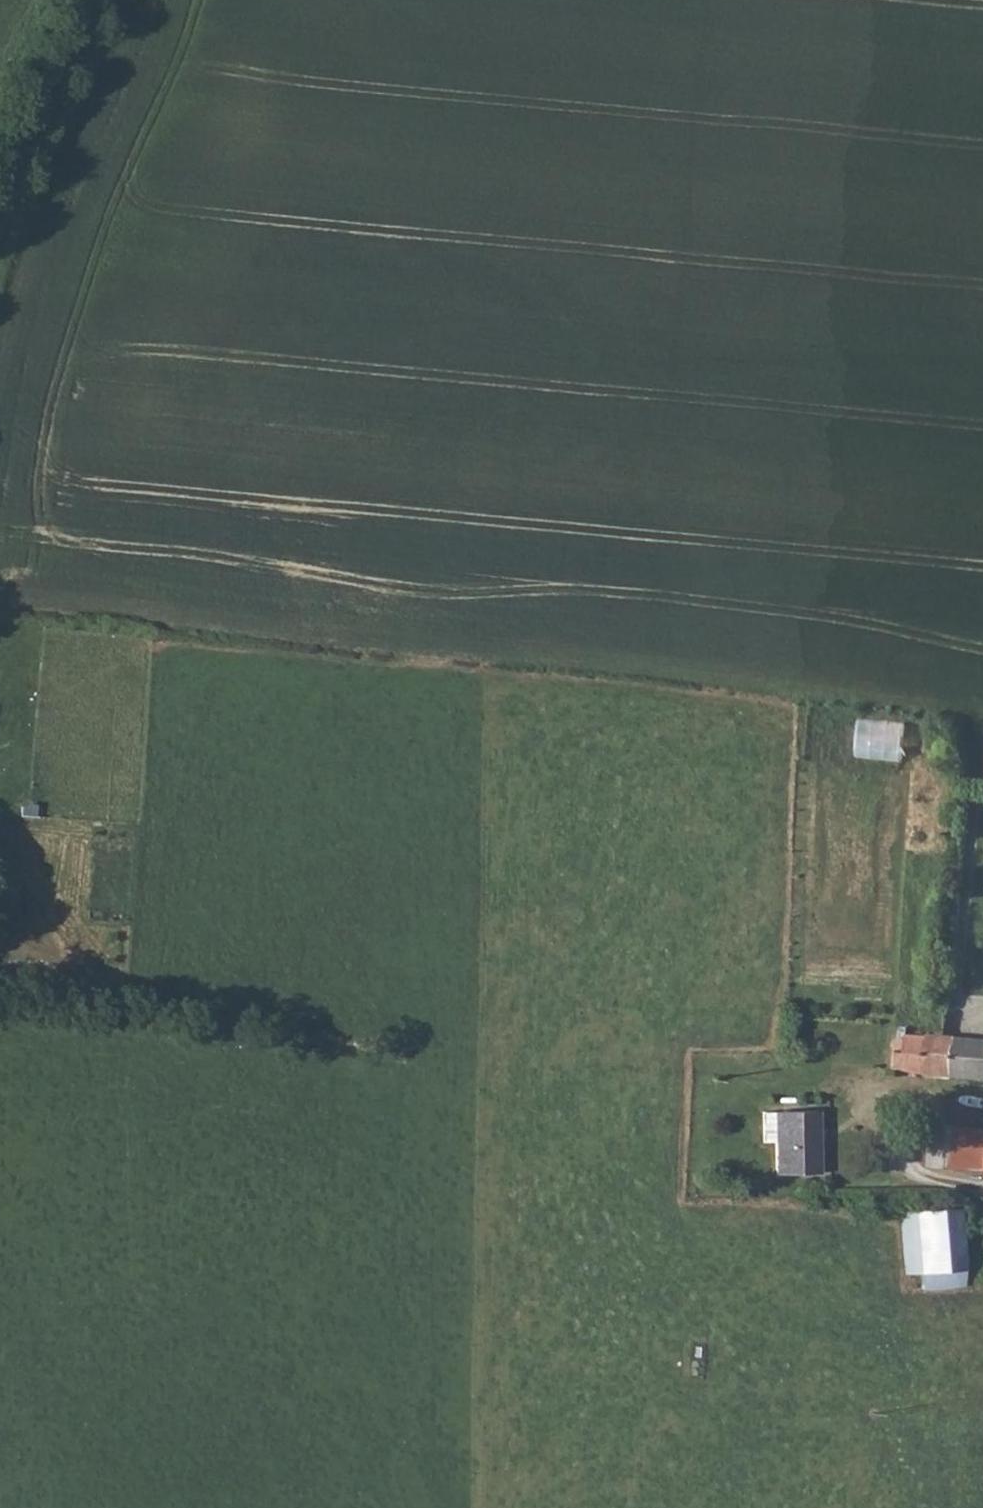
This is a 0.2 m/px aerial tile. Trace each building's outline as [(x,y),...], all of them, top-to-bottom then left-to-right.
[(861,717),(858,758),(905,762),(908,721),(861,717)] [(895,1052),(907,1052),(907,1073),(982,1081),(982,1042),(945,1039),(903,1038),(895,1044),(895,1052)] [(807,1114),(776,1115),(777,1145),(779,1177),(802,1176),(807,1114)] [(807,1114),(802,1176),(819,1176),(819,1114),(807,1114)] [(922,1272),(923,1289),(968,1285),(961,1205),(903,1211),(909,1274),(922,1272)]
